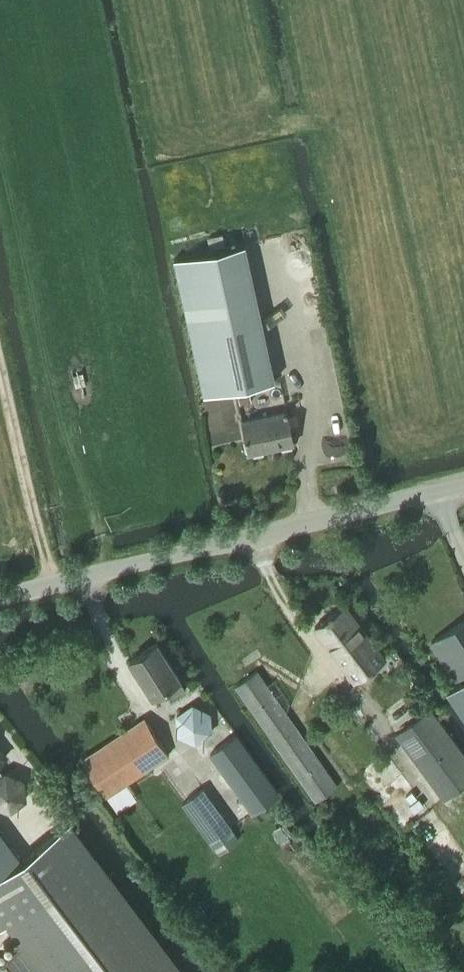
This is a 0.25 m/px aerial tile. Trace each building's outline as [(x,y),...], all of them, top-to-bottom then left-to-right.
[(174,260),(205,396),(275,381),(245,244),(174,260)] [(243,421),(250,452),(294,443),(287,411),(243,421)] [(354,681),(385,658),(344,605),(314,627),(354,681)] [(430,643),(455,680),(463,674),(463,621),(430,643)] [(170,699),(185,690),(178,679),(179,677),(156,643),(129,659),(152,696),(164,689),(170,699)] [(316,800),(337,786),(257,671),(235,685),(316,800)] [(452,688),(447,691),(463,716),(463,680),(452,688)] [(177,715),(178,734),(195,743),(211,732),(210,713),(192,705),(177,715)] [(463,783),(463,757),(429,710),(396,735),(443,799),(463,783)] [(144,770),(168,754),(144,717),(81,758),(105,795),(144,770)] [(251,811),(272,797),(278,792),(237,735),(210,754),(251,811)] [(10,810),(25,798),(23,780),(6,773),(3,775),(0,770),(0,805),(10,810)] [(239,839),(203,789),(183,803),(219,853),(239,839)] [(70,826),(23,861),(0,878),(0,928),(0,929),(9,922),(25,943),(0,962),(0,971),(180,971),(70,826)] [(23,861),(0,830),(0,878),(23,861)]
